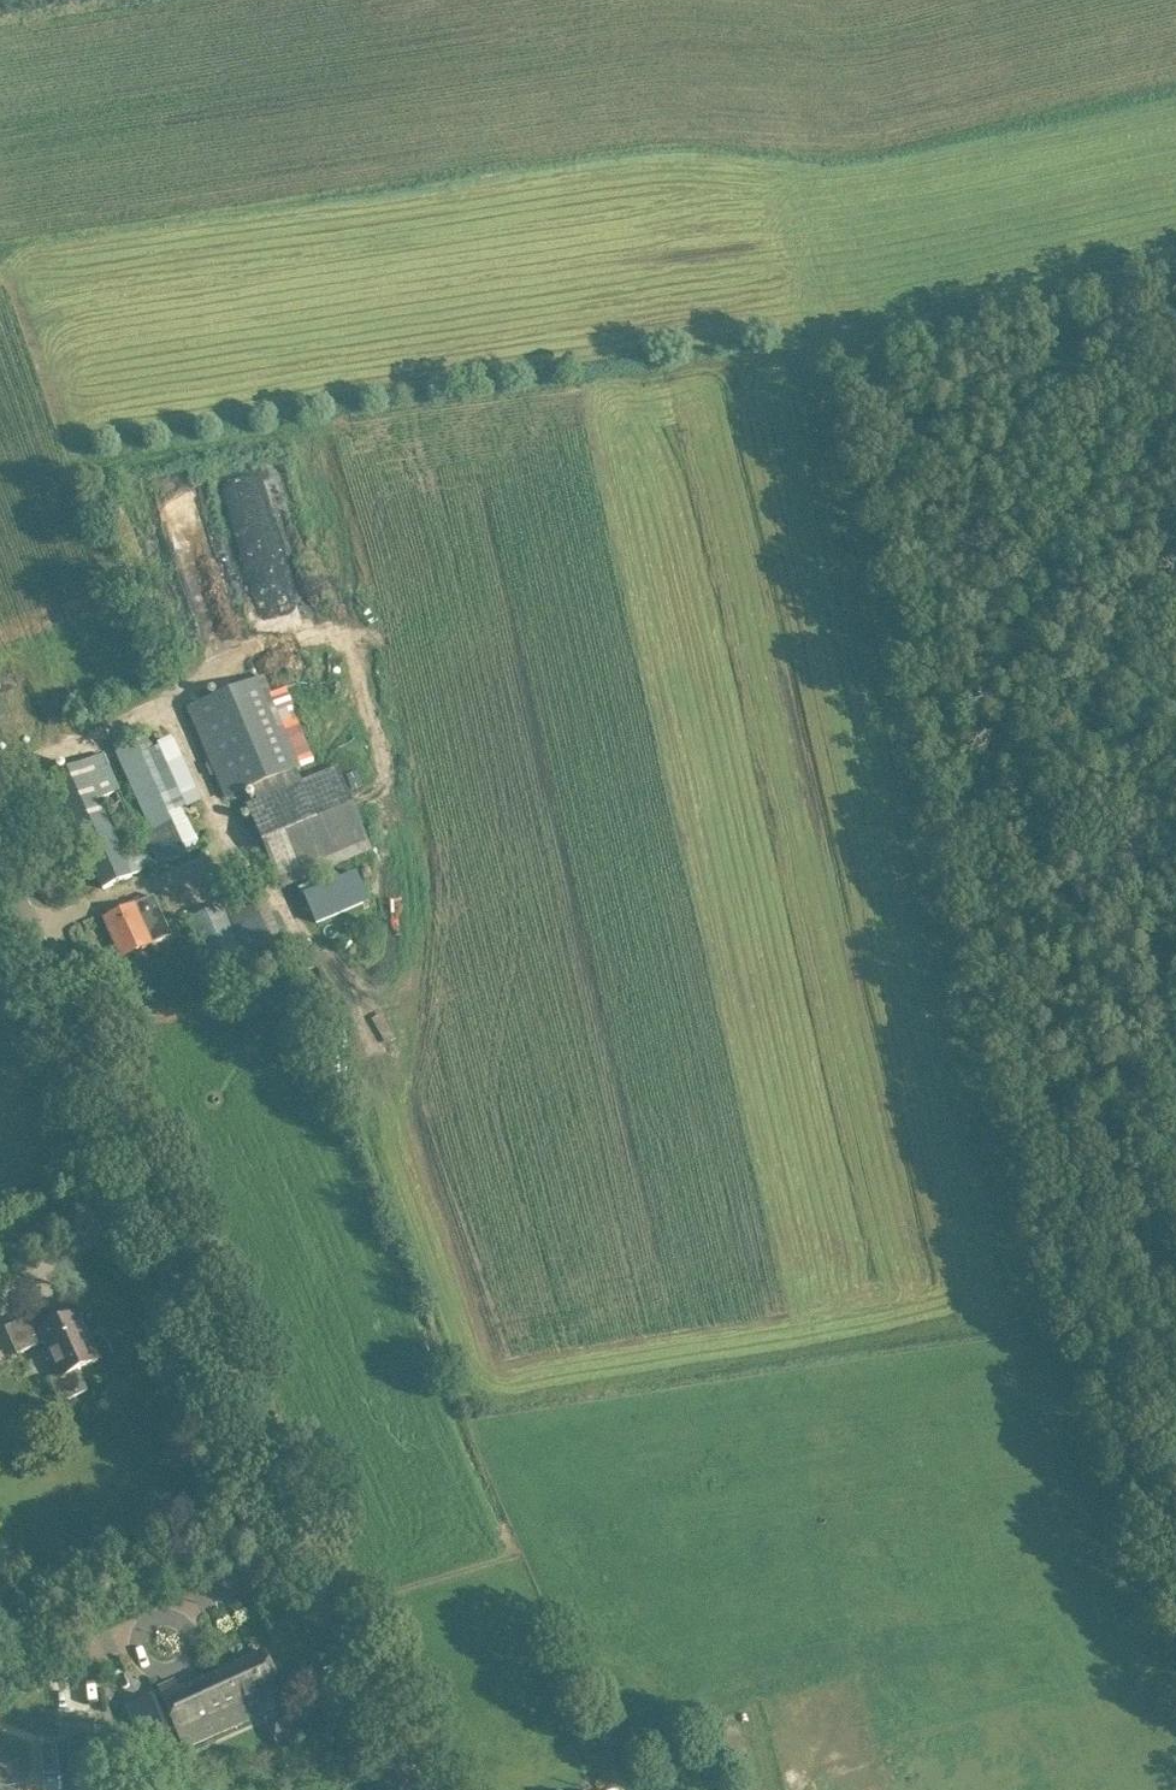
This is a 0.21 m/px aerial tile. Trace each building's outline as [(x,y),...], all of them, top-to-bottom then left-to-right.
[(255,463),(220,472),(244,569),(279,560),(255,463)] [(226,799),(303,767),(266,676),(189,707),(226,799)] [(155,731),(115,749),(155,836),(147,839),(162,875),(211,854),(155,731)] [(52,776),(104,889),(154,866),(103,754),(52,776)] [(336,766),(247,803),(278,879),(367,842),(336,766)] [(370,905),(356,874),(303,897),(317,928),(370,905)] [(261,888),(181,923),(206,980),(286,945),(261,888)] [(154,896),(105,918),(123,957),(172,935),(154,896)] [(42,1311),(3,1328),(16,1357),(42,1345),(58,1380),(48,1384),(58,1405),(67,1401),(89,1391),(79,1370),(99,1361),(87,1334),(88,1334),(84,1325),(82,1326),(82,1327),(73,1331),(68,1318),(43,1329),(36,1315),(42,1312),(42,1311)] [(175,1680),(157,1688),(184,1747),(249,1719),(242,1702),(279,1685),(265,1652),(179,1689),(175,1680)] [(149,1695),(123,1707),(143,1751),(169,1739),(149,1695)] [(63,1740),(70,1789),(114,1789),(109,1755),(106,1735),(63,1740)] [(673,1754),(662,1772),(676,1780),(686,1762),(673,1754)]
